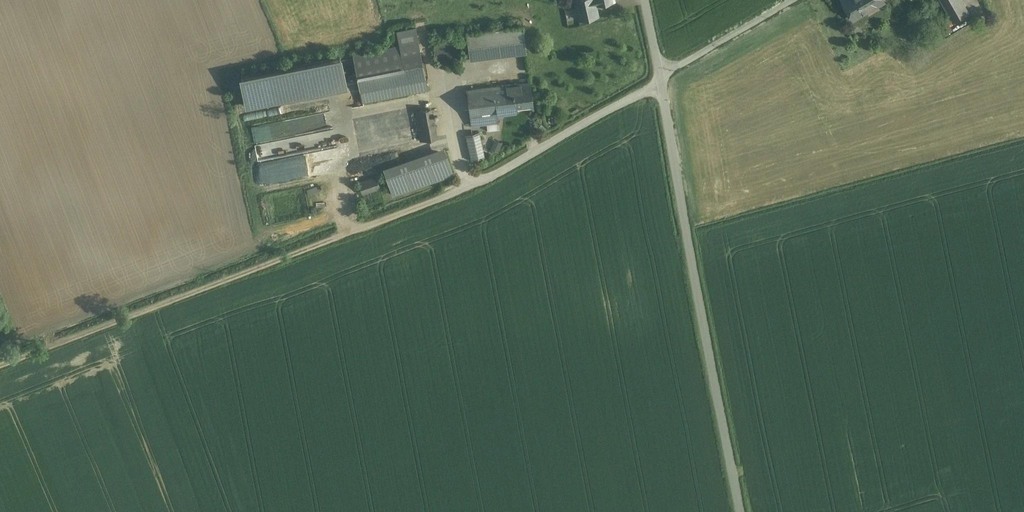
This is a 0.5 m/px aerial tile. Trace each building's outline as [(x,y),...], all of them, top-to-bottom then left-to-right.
[(575,0),(579,19),(593,16),(595,14),(593,7),(594,5),(596,5),(595,0),(576,0),(575,0)] [(856,18),(864,13),(872,9),(874,8),(872,5),(881,1),(882,3),(883,3),(881,0),(846,0),(856,18)] [(954,21),(970,12),(963,0),(942,0),(954,21)] [(988,11),(1001,6),(999,0),(984,0),(988,11)] [(467,33),(471,59),(526,51),(523,26),(467,33)] [(434,53),(436,58),(439,63),(445,65),(450,66),(456,64),(460,60),(462,55),(462,49),(460,44),(457,40),(452,38),(446,38),(441,39),(437,43),(435,48),(434,53)] [(419,42),(354,55),(355,62),(360,89),(425,77),(419,42)] [(340,57),(242,77),(248,107),(346,88),(340,57)] [(425,77),(360,89),(363,102),(428,89),(425,77)] [(530,82),(514,84),(517,111),(517,106),(532,104),(532,108),(533,108),(530,82)] [(514,84),(467,90),(470,116),(487,114),(498,113),(517,111),(514,84)] [(432,110),(415,113),(420,140),(437,137),(432,110)] [(498,113),(487,114),(488,123),(499,122),(498,113)] [(487,114),(470,116),(471,125),(488,123),(487,114)] [(479,132),(466,135),(472,159),(484,156),(479,132)] [(501,145),(494,143),(491,149),(498,152),(501,145)] [(443,147),(384,167),(394,194),(452,174),(443,147)] [(376,177),(361,182),(365,192),(379,187),(376,177)]
